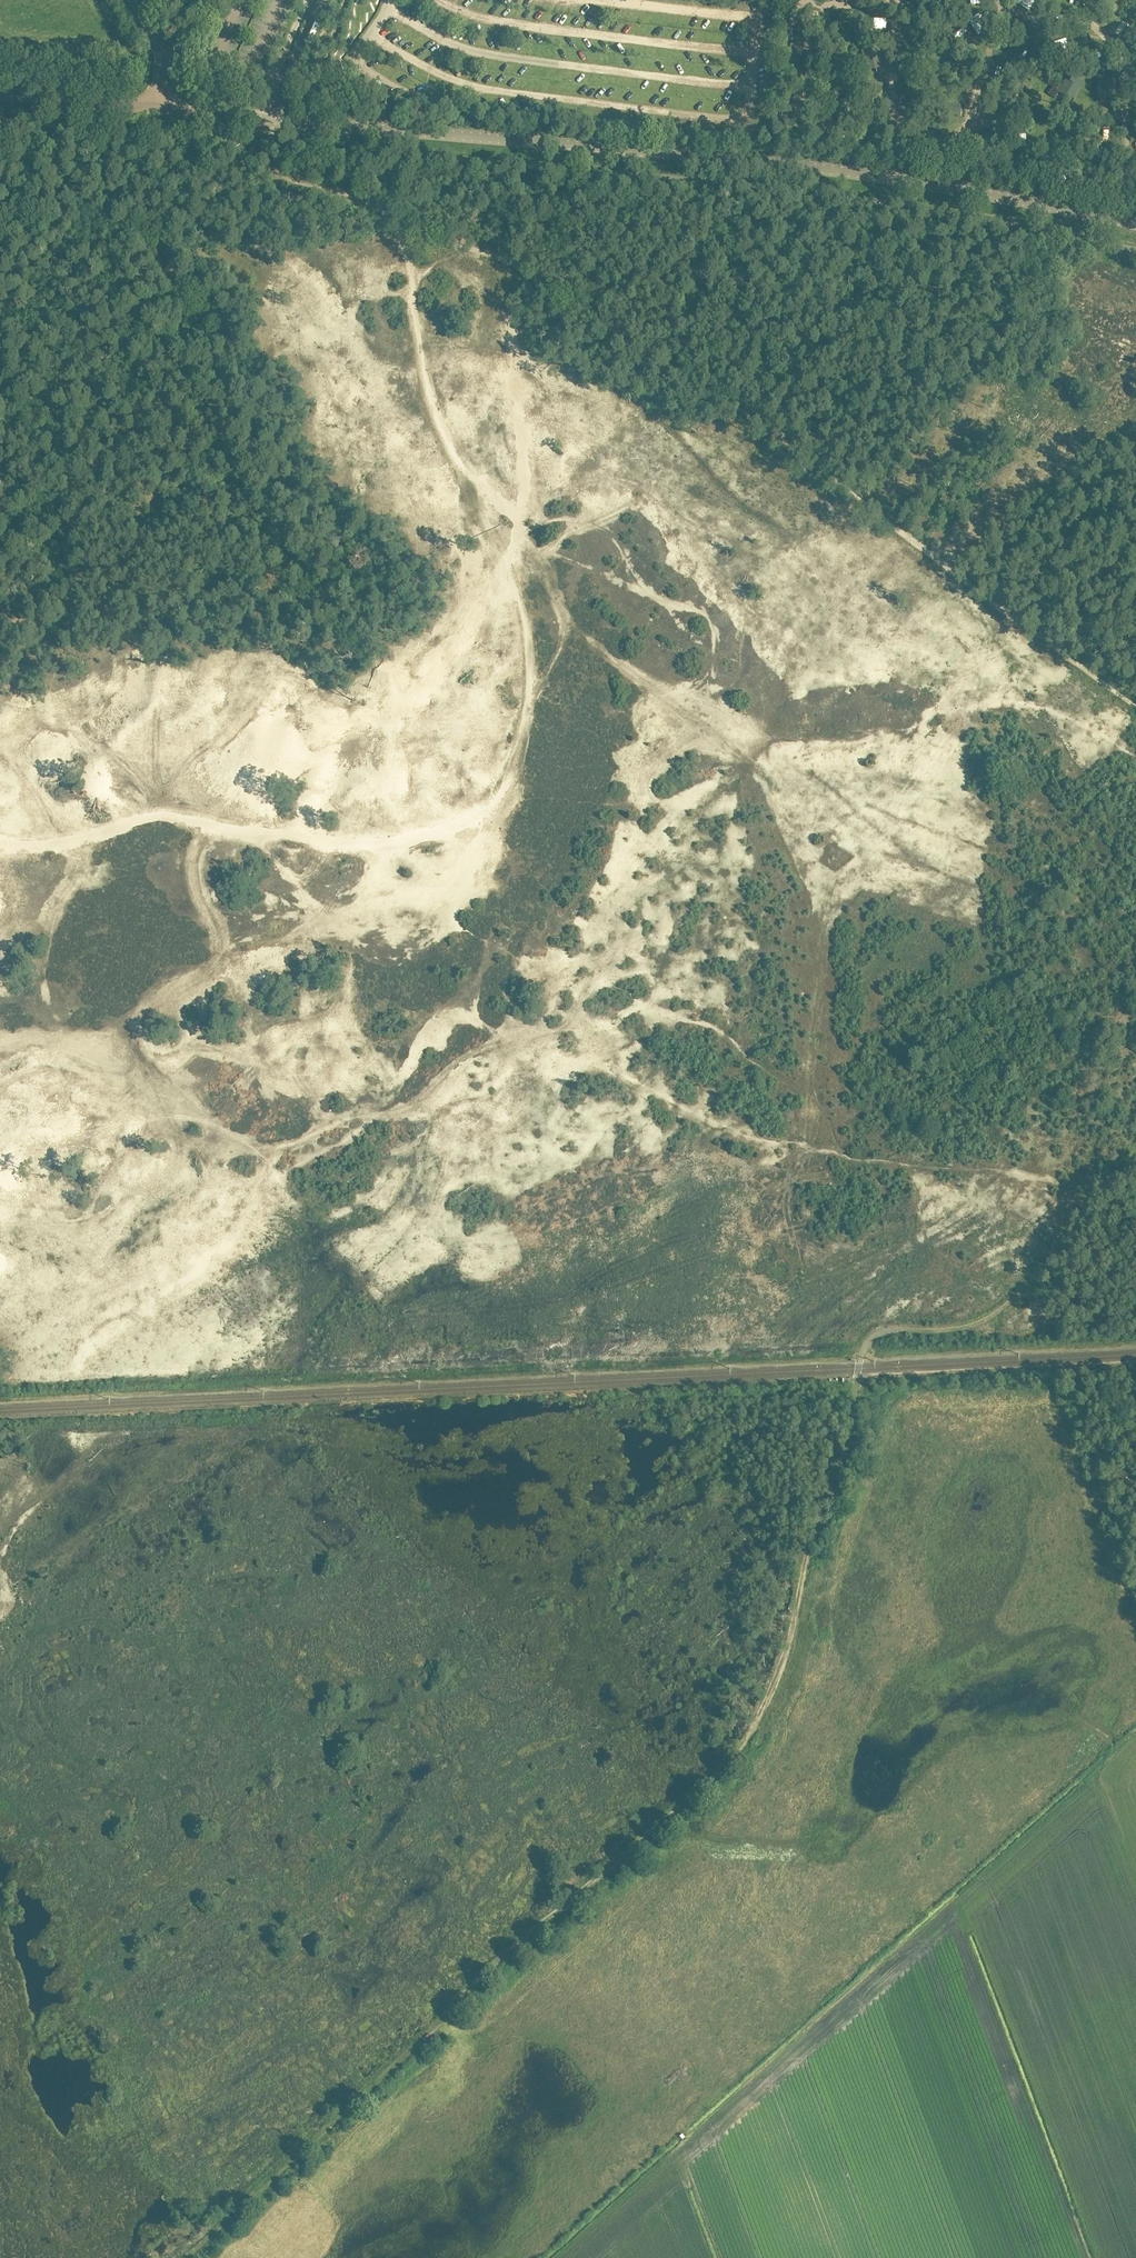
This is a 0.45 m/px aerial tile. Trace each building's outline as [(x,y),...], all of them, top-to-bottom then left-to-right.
[(1121,21),(1120,29),(1130,30),(1131,23),(1121,21)] [(792,38),(801,37),(801,26),(792,26),(792,38)] [(849,33),(849,43),(858,43),(859,33),(849,33)] [(970,34),(965,40),(978,50),(982,44),(970,34)] [(883,65),(878,45),(863,48),(868,69),(883,65)] [(1114,96),(1115,75),(1099,74),(1099,95),(1114,96)] [(1062,135),(1072,137),(1074,123),(1065,121),(1062,135)]
